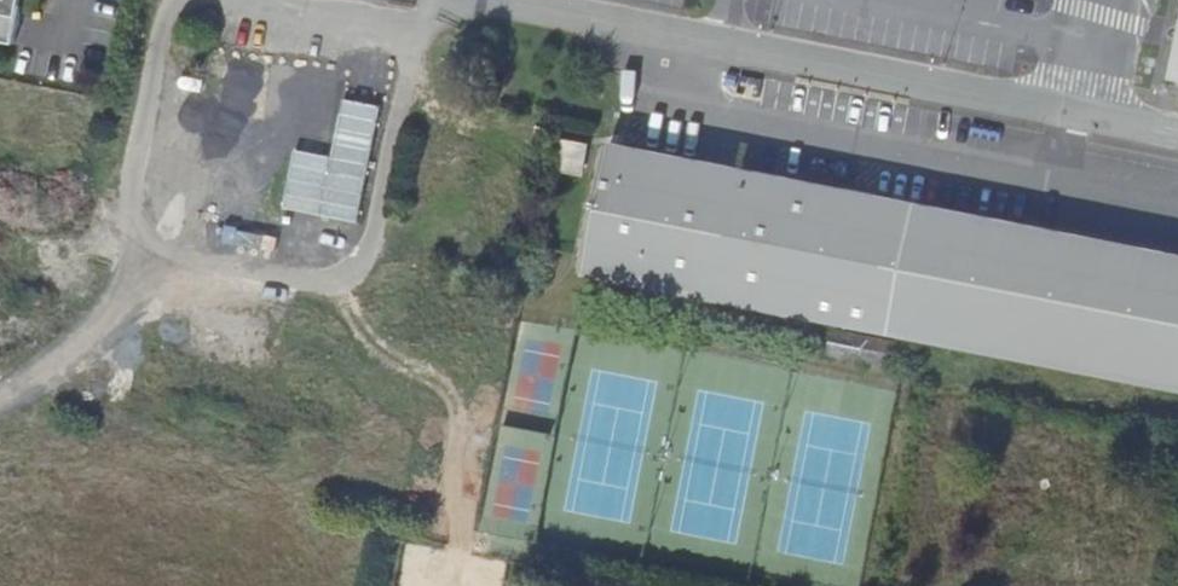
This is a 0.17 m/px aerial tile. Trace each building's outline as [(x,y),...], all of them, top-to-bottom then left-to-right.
[(24,0),(0,0),(0,43),(14,46),(24,0)] [(1166,89),(1177,91),(1177,23),(1166,89)] [(888,332),(912,213),(606,151),(582,269),(888,332)] [(1177,389),(1177,265),(912,213),(888,332),(1177,389)] [(895,370),(900,345),(840,333),(835,359),(895,370)] [(944,398),(931,395),(928,409),(941,412),(944,398)] [(963,403),(945,399),(942,413),(960,416),(963,403)] [(1093,461),(1089,481),(1099,483),(1103,463),(1093,461)]
